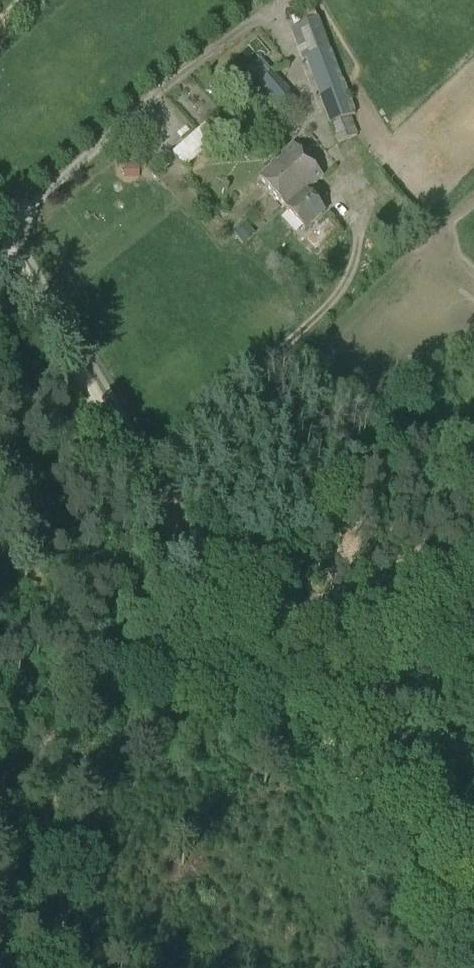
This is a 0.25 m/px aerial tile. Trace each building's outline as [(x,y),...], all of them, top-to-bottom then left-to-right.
[(357,115),(319,18),(290,29),(303,62),(305,61),(337,143),(358,135),(351,117),(357,115)] [(261,85),(274,74),(260,58),(247,70),(261,85)] [(284,114),(299,101),(275,73),(274,74),(261,85),(260,86),(284,114)] [(186,168),(220,137),(207,123),(173,153),(186,168)] [(301,196),(316,183),(323,176),(294,144),(259,176),(286,205),(299,193),(301,196)] [(299,193),(286,205),(306,227),(325,210),(318,202),(326,194),(316,183),(301,196),(299,193)] [(327,222),(317,231),(325,240),(335,231),(327,222)] [(248,226),(236,237),(243,245),(255,234),(248,226)]
